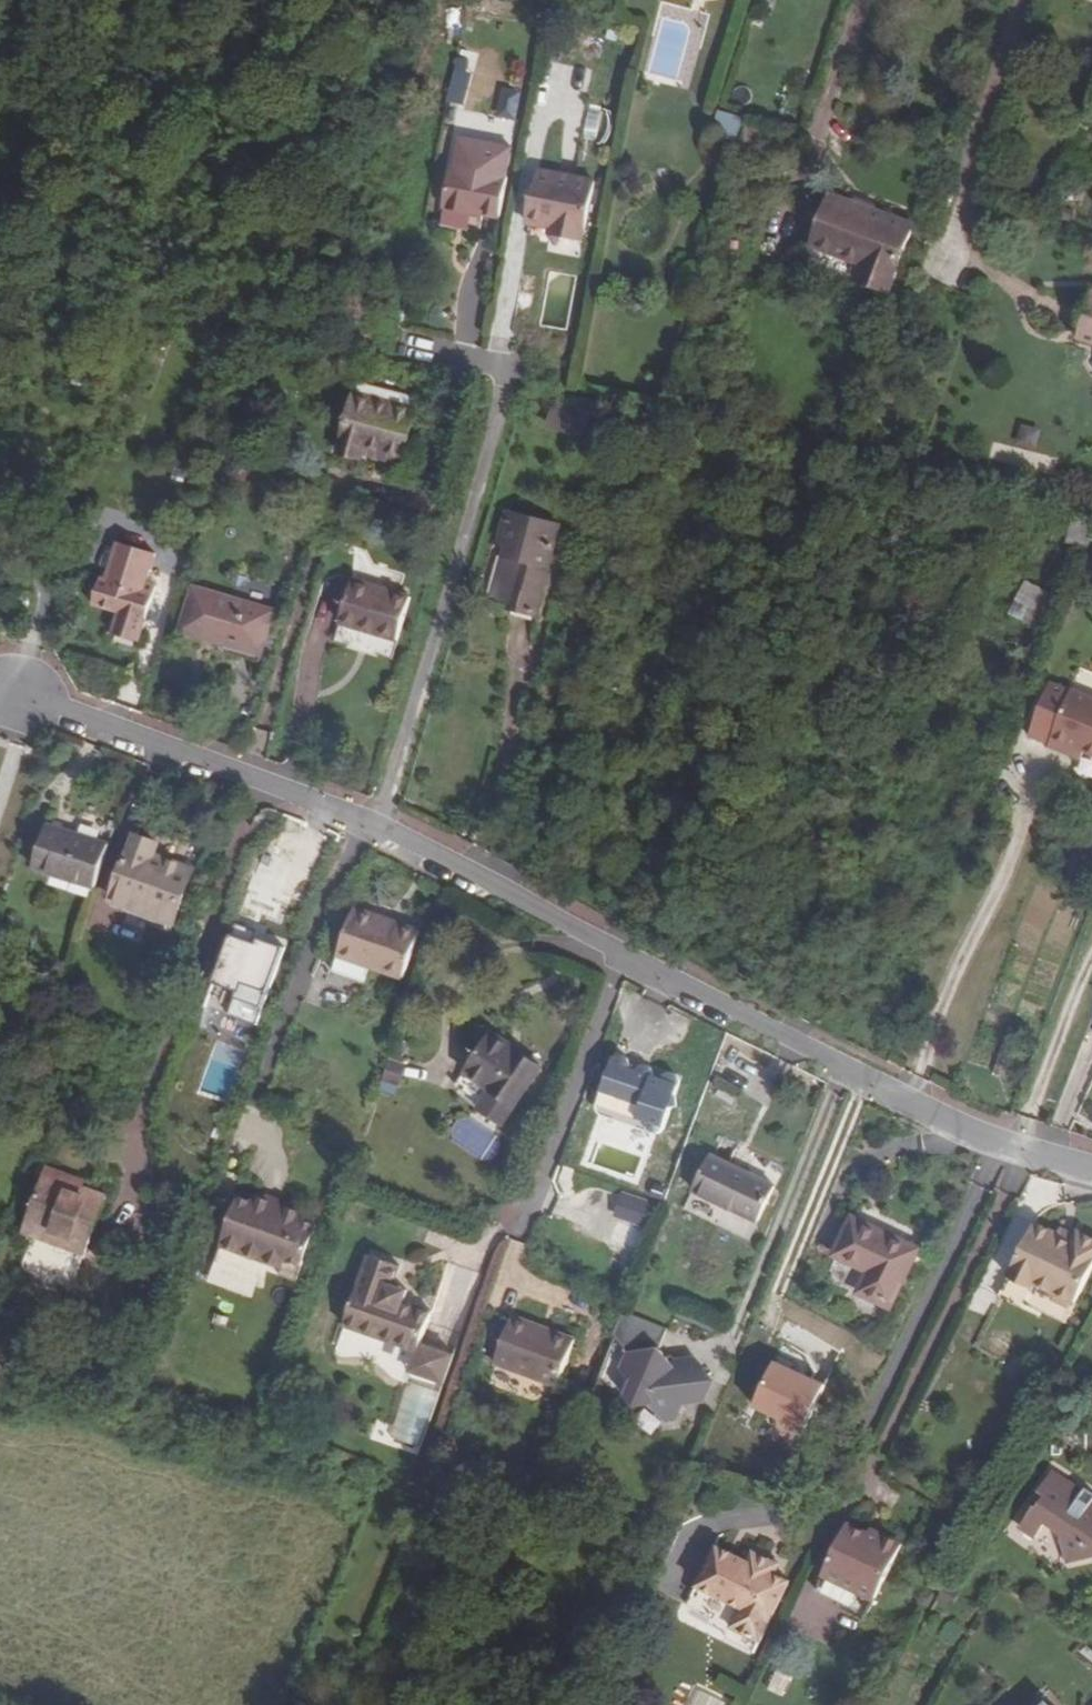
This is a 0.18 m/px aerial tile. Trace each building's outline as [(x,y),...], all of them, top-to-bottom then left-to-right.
[(743,121),(721,116),(716,132),(738,138),(743,121)] [(455,210),(462,170),(448,167),(440,207),(455,210)] [(455,210),(467,212),(495,218),(502,178),(462,170),(455,210)] [(536,205),(528,203),(525,223),(584,235),(592,183),(537,171),(533,195),(537,196),(536,205)] [(537,196),(533,195),(530,195),(528,203),(536,205),(537,196)] [(918,225),(836,195),(816,247),(866,266),(861,281),(894,293),(918,225)] [(455,210),(440,207),(437,225),(452,227),(455,210)] [(467,212),(455,210),(452,227),(464,230),(467,212)] [(1079,337),(1091,342),(1091,296),(1079,337)] [(370,447),(403,455),(409,455),(420,410),(360,393),(346,448),(369,453),(370,447)] [(555,406),(550,419),(585,432),(590,417),(555,406)] [(1019,442),(1038,448),(1044,428),(1025,422),(1019,442)] [(370,447),(369,453),(402,462),(403,455),(370,447)] [(535,529),(537,522),(504,513),(502,521),(535,529)] [(523,563),(514,598),(511,608),(536,615),(558,527),(537,522),(535,529),(502,521),(497,542),(508,544),(504,558),(508,559),(523,563)] [(1070,541),(1087,545),(1091,525),(1074,522),(1070,541)] [(150,579),(159,549),(122,541),(113,578),(104,577),(96,605),(122,613),(116,634),(143,640),(161,582),(150,579)] [(523,563),(508,559),(499,594),(514,598),(523,563)] [(1058,579),(1033,565),(1023,583),(1049,597),(1058,579)] [(411,587),(351,575),(338,638),(398,651),(411,587)] [(204,634),(216,590),(198,585),(185,628),(204,634)] [(249,647),(262,604),(216,590),(204,634),(249,647)] [(262,604),(249,647),(264,652),(278,608),(262,604)] [(1091,732),(1091,686),(1077,679),(1051,734),(1075,746),(1079,738),(1087,741),(1088,742),(1091,732)] [(1083,749),(1087,741),(1079,738),(1075,746),(1083,749)] [(55,865),(66,833),(47,826),(33,868),(54,875),(55,865)] [(94,889),(108,847),(66,833),(55,865),(54,875),(94,889)] [(111,902),(175,926),(194,870),(155,857),(159,847),(135,837),(111,902)] [(54,875),(33,868),(31,874),(50,881),(54,875)] [(94,889),(54,875),(50,881),(92,895),(94,889)] [(175,926),(111,902),(109,909),(172,932),(175,926)] [(374,968),(391,920),(343,903),(326,951),(358,962),(374,968)] [(391,920),(374,968),(393,975),(409,927),(391,920)] [(215,1004),(265,1018),(287,940),(237,926),(215,1004)] [(351,978),(358,962),(326,951),(325,952),(320,967),(351,978)] [(502,1128),(506,1120),(539,1070),(491,1037),(465,1076),(486,1091),(478,1102),(474,1110),(502,1128)] [(655,1077),(653,1070),(648,1066),(640,1065),(637,1070),(630,1067),(628,1060),(624,1056),(620,1055),(615,1056),(613,1059),(595,1108),(597,1113),(602,1116),(607,1116),(610,1113),(613,1110),(619,1112),(619,1118),(621,1122),(626,1125),(631,1125),(638,1119),(645,1122),(644,1128),(646,1132),(651,1135),(657,1135),(663,1130),(680,1087),(679,1079),(675,1075),(668,1074),(665,1076),(662,1079),(655,1077)] [(399,1070),(388,1065),(382,1084),(392,1088),(399,1070)] [(662,1079),(665,1076),(653,1070),(655,1077),(662,1079)] [(486,1091),(465,1076),(457,1088),(457,1089),(478,1102),(486,1091)] [(708,1158),(692,1192),(756,1224),(772,1188),(708,1158)] [(50,1229),(79,1240),(96,1195),(63,1183),(36,1173),(18,1224),(48,1235),(50,1229)] [(263,1267),(284,1212),(256,1202),(254,1208),(238,1203),(223,1244),(242,1250),(239,1258),(263,1267)] [(284,1212),(263,1267),(284,1273),(281,1281),(297,1288),(318,1231),(302,1226),(305,1219),(284,1212)] [(1091,1254),(1091,1238),(1073,1229),(1070,1234),(1068,1239),(1053,1231),(1030,1220),(993,1297),(1018,1308),(1020,1303),(1059,1320),(1091,1254)] [(860,1293),(888,1306),(914,1251),(854,1223),(837,1258),(868,1273),(860,1293)] [(48,1235),(18,1224),(12,1239),(72,1260),(79,1240),(50,1229),(48,1235)] [(646,1237),(619,1225),(611,1243),(639,1254),(646,1237)] [(1068,1239),(1070,1234),(1055,1226),(1053,1231),(1068,1239)] [(242,1250),(223,1244),(221,1252),(239,1258),(242,1250)] [(414,1356),(417,1348),(431,1313),(405,1303),(397,1300),(399,1294),(394,1293),(400,1273),(368,1262),(343,1333),(414,1356)] [(397,1300),(405,1303),(408,1297),(399,1294),(397,1300)] [(660,1354),(669,1331),(623,1310),(622,1313),(615,1334),(629,1356),(623,1370),(632,1380),(628,1394),(637,1406),(649,1405),(660,1422),(677,1420),(684,1407),(695,1406),(707,1378),(702,1372),(696,1373),(688,1362),(673,1363),(670,1366),(664,1363),(664,1360),(660,1354)] [(532,1335),(534,1330),(511,1321),(493,1369),(556,1392),(573,1345),(550,1336),(548,1341),(532,1335)] [(548,1341),(550,1336),(534,1330),(532,1335),(548,1341)] [(417,1348),(414,1356),(408,1375),(443,1385),(452,1359),(417,1348)] [(756,1404),(814,1431),(836,1384),(778,1357),(756,1404)] [(707,1378),(695,1406),(704,1405),(713,1385),(707,1378)] [(440,1391),(407,1380),(387,1446),(421,1456),(440,1391)] [(1044,1526),(1052,1514),(1067,1522),(1075,1554),(1091,1550),(1091,1477),(1089,1481),(1057,1462),(1045,1482),(1050,1485),(1043,1497),(1040,1496),(1028,1517),(1044,1526)] [(860,1618),(893,1547),(883,1541),(881,1547),(847,1530),(815,1596),(860,1618)] [(893,1547),(860,1618),(866,1621),(901,1550),(893,1547)] [(726,1595),(711,1626),(758,1649),(788,1588),(772,1581),(777,1571),(752,1559),(747,1569),(716,1554),(701,1585),(726,1595)] [(686,1614),(711,1626),(726,1595),(701,1585),(686,1614)]
